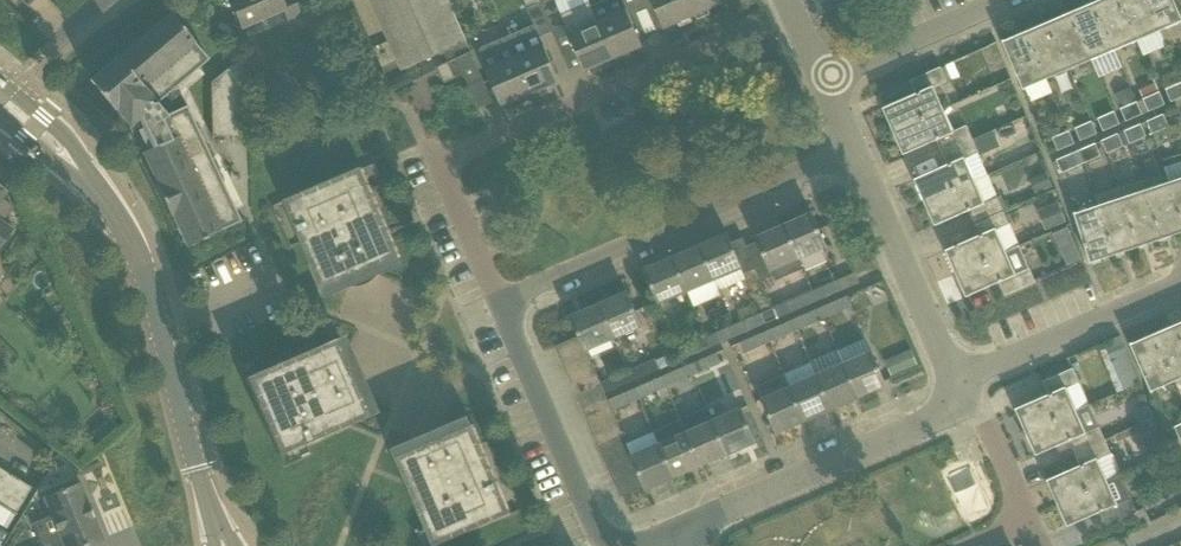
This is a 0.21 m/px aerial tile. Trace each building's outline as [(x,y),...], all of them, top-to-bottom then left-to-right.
[(288,23),(306,15),(299,0),(229,0),(241,27),(283,10),(288,23)] [(449,1),(448,0),(370,0),(403,72),(441,55),(445,63),(470,52),(467,43),(449,1)] [(556,0),(548,0),(541,3),(553,31),(566,25),(585,72),(587,71),(615,59),(592,6),(591,6),(590,2),(562,14),(556,0)] [(665,29),(667,28),(694,16),(687,0),(651,0),(665,29)] [(694,16),(721,5),(723,4),(721,0),(687,0),(694,16)] [(1139,42),(1121,0),(1104,0),(1095,4),(1115,52),(1139,42)] [(1139,42),(1160,33),(1145,0),(1121,0),(1139,42)] [(1180,24),(1180,16),(1174,0),(1145,0),(1160,33),(1180,24)] [(553,31),(541,3),(527,9),(536,30),(509,42),(507,38),(532,94),(558,83),(559,83),(561,82),(540,36),(553,31)] [(1072,13),(1093,61),(1115,52),(1095,4),(1072,13)] [(598,21),(615,59),(641,47),(641,48),(643,47),(628,9),(598,21)] [(1093,61),(1072,13),(1050,23),(1071,71),(1093,61)] [(156,103),(208,60),(195,44),(170,14),(118,57),(117,57),(89,80),(129,126),(134,123),(147,150),(142,153),(157,184),(155,184),(171,217),(172,216),(187,247),(222,231),(221,231),(240,222),(186,106),(166,115),(156,103)] [(1071,71),(1050,23),(1028,33),(1049,80),(1071,71)] [(1049,80),(1028,33),(1006,42),(1005,40),(1003,41),(1024,91),(1049,80)] [(532,94),(507,38),(507,37),(483,47),(481,52),(488,69),(486,70),(503,107),(505,106),(532,94)] [(458,60),(476,99),(490,93),(472,54),(458,60)] [(212,137),(248,136),(247,73),(237,61),(211,83),(212,137)] [(445,84),(456,79),(449,64),(438,69),(445,84)] [(917,94),(884,109),(894,132),(944,110),(934,88),(948,82),(942,67),(911,81),(917,94)] [(1180,98),(1180,83),(1166,89),(1172,102),(1180,98)] [(1137,102),(1131,90),(1117,96),(1122,109),(1137,102)] [(1144,100),(1149,111),(1166,104),(1161,93),(1144,100)] [(1143,114),(1138,102),(1137,102),(1122,109),(1121,109),(1126,121),(1143,114)] [(944,110),(894,132),(904,155),(926,145),(937,140),(943,153),(973,139),(967,126),(954,132),(944,110)] [(1099,118),(1104,131),(1120,124),(1115,112),(1099,118)] [(1164,114),(1147,121),(1152,133),(1169,127),(1164,114)] [(1092,121),(1076,128),(1081,141),(1097,134),(1092,121)] [(1124,131),(1130,144),(1147,136),(1141,124),(1124,131)] [(994,131),(978,137),(985,154),(1001,147),(994,131)] [(1069,131),(1053,138),(1058,151),(1075,143),(1069,131)] [(1130,144),(1124,131),(1102,141),(1108,153),(1130,144)] [(937,170),(915,180),(925,203),(975,181),(965,158),(979,152),(973,139),(943,153),(948,165),(937,170)] [(1080,150),(1085,163),(1102,156),(1096,143),(1080,150)] [(1080,150),(1057,160),(1062,173),(1085,163),(1080,150)] [(370,270),(401,256),(371,185),(365,188),(358,172),(364,169),(363,168),(286,201),(324,290),(356,276),(359,283),(373,277),(370,270)] [(1029,180),(1035,194),(1052,187),(1046,172),(1029,180)] [(1168,183),(1180,223),(1180,179),(1168,183)] [(975,181),(925,203),(935,226),(957,217),(968,212),(974,224),(1004,211),(998,197),(985,203),(975,181)] [(1180,233),(1180,223),(1168,183),(1145,191),(1161,240),(1180,233)] [(0,187),(0,247),(14,229),(2,220),(12,208),(0,199),(6,192),(0,187)] [(1139,247),(1161,240),(1145,191),(1122,198),(1139,247)] [(1139,247),(1122,198),(1100,205),(1116,255),(1139,247)] [(1059,202),(1038,211),(1046,230),(1067,222),(1059,202)] [(1093,262),(1116,255),(1100,205),(1074,214),(1091,264),(1094,263),(1093,262)] [(968,241),(946,251),(957,274),(1006,252),(996,230),(1010,224),(1004,211),(974,224),(979,237),(968,241)] [(813,213),(785,225),(799,259),(827,247),(813,213)] [(785,225),(757,237),(759,241),(747,246),(757,268),(756,268),(762,281),(774,276),(776,281),(803,269),(799,259),(785,225)] [(701,246),(715,280),(716,280),(720,290),(746,279),(744,273),(756,268),(757,268),(747,246),(744,238),(732,243),(728,234),(701,246)] [(1082,260),(1075,244),(1061,250),(1068,266),(1082,260)] [(673,258),(688,292),(715,280),(701,246),(673,258)] [(1006,252),(957,274),(967,297),(1000,283),(1006,296),(1036,283),(1020,246),(1006,252)] [(673,258),(646,270),(660,304),(688,292),(673,258)] [(840,279),(824,286),(828,296),(845,289),(840,279)] [(628,293),(600,305),(615,339),(643,327),(628,293)] [(820,308),(825,317),(852,306),(848,296),(820,308)] [(778,318),(791,312),(787,302),(773,308),(778,318)] [(600,305),(572,317),(581,336),(586,349),(587,351),(615,339),(600,305)] [(778,318),(773,308),(734,325),(739,335),(778,318)] [(650,310),(642,313),(647,325),(655,322),(650,310)] [(810,312),(793,320),(798,329),(814,322),(810,312)] [(782,324),(766,331),(770,341),(787,334),(782,324)] [(739,335),(734,325),(707,337),(711,347),(739,335)] [(1155,334),(1176,383),(1180,381),(1180,334),(1177,325),(1155,334)] [(766,331),(739,343),(744,353),(770,341),(766,331)] [(1133,343),(1130,344),(1151,393),(1176,383),(1155,334),(1133,344),(1133,343)] [(581,336),(556,346),(562,359),(586,349),(581,336)] [(1131,362),(1125,346),(1120,336),(1104,343),(1115,369),(1131,362)] [(684,359),(695,354),(711,347),(707,337),(679,349),(684,359)] [(361,382),(355,367),(347,371),(334,339),(246,378),(275,444),(298,434),(302,445),(367,416),(354,385),(361,382)] [(586,349),(562,359),(567,372),(592,361),(587,351),(586,349)] [(839,351),(844,364),(848,363),(842,349),(839,351)] [(832,409),(855,400),(860,398),(844,364),(839,351),(838,350),(811,361),(812,363),(832,409)] [(898,356),(905,371),(918,365),(911,350),(898,356)] [(844,364),(860,398),(887,386),(872,352),(848,363),(844,364)] [(690,365),(694,375),(721,363),(717,353),(690,365)] [(656,359),(628,370),(633,381),(660,369),(657,361),(656,359)] [(592,361),(567,372),(573,384),(597,374),(592,361)] [(805,421),(832,409),(812,363),(785,375),(805,421)] [(1049,395),(1016,409),(1026,433),(1075,411),(1066,389),(1080,383),(1074,368),(1043,381),(1049,395)] [(679,369),(663,376),(667,387),(683,380),(679,369)] [(628,370),(611,378),(616,389),(633,381),(628,370)] [(597,374),(573,384),(578,396),(602,386),(601,382),(597,374)] [(778,433),(805,421),(785,375),(757,386),(764,400),(763,400),(778,433)] [(663,376),(636,388),(640,399),(658,391),(667,387),(663,376)] [(602,386),(578,396),(583,408),(607,398),(605,394),(602,386)] [(667,387),(658,391),(661,399),(671,395),(667,387)] [(625,393),(608,400),(613,411),(630,404),(625,393)] [(607,398),(583,408),(589,422),(613,411),(608,400),(607,398)] [(1075,411),(1026,433),(1037,456),(1058,446),(1071,441),(1076,453),(1105,441),(1099,428),(1089,405),(1075,411)] [(1150,406),(1136,412),(1142,425),(1155,419),(1150,406)] [(742,409),(715,421),(729,454),(756,442),(747,421),(742,409)] [(613,411),(589,422),(594,433),(618,423),(613,411)] [(681,419),(654,431),(655,433),(660,445),(674,478),(702,466),(687,433),(688,433),(682,420),(682,419),(681,419)] [(688,433),(687,433),(702,466),(729,454),(715,421),(688,433)] [(618,423),(594,433),(599,445),(623,434),(618,423)] [(428,444),(397,458),(436,545),(437,545),(512,514),(512,512),(501,517),(490,492),(501,488),(474,425),(443,438),(439,431),(425,437),(428,444)] [(623,434),(599,445),(604,457),(628,446),(627,445),(623,434)] [(1069,471),(1047,480),(1058,504),(1107,482),(1097,460),(1111,455),(1105,441),(1076,453),(1081,466),(1069,471)] [(660,445),(633,456),(633,459),(639,471),(646,488),(647,490),(674,478),(660,445)] [(628,446),(604,457),(610,469),(633,459),(633,456),(628,446)] [(963,515),(1000,502),(985,458),(948,472),(963,515)] [(633,459),(610,469),(615,481),(639,471),(633,459)] [(31,487),(0,468),(0,526),(6,529),(31,487)] [(639,471),(615,481),(620,494),(622,497),(623,497),(646,488),(639,471)] [(1107,482),(1058,504),(1068,527),(1100,513),(1106,526),(1136,513),(1120,476),(1107,482)] [(51,515),(59,532),(39,541),(41,545),(86,545),(103,539),(80,483),(44,498),(51,515)]
